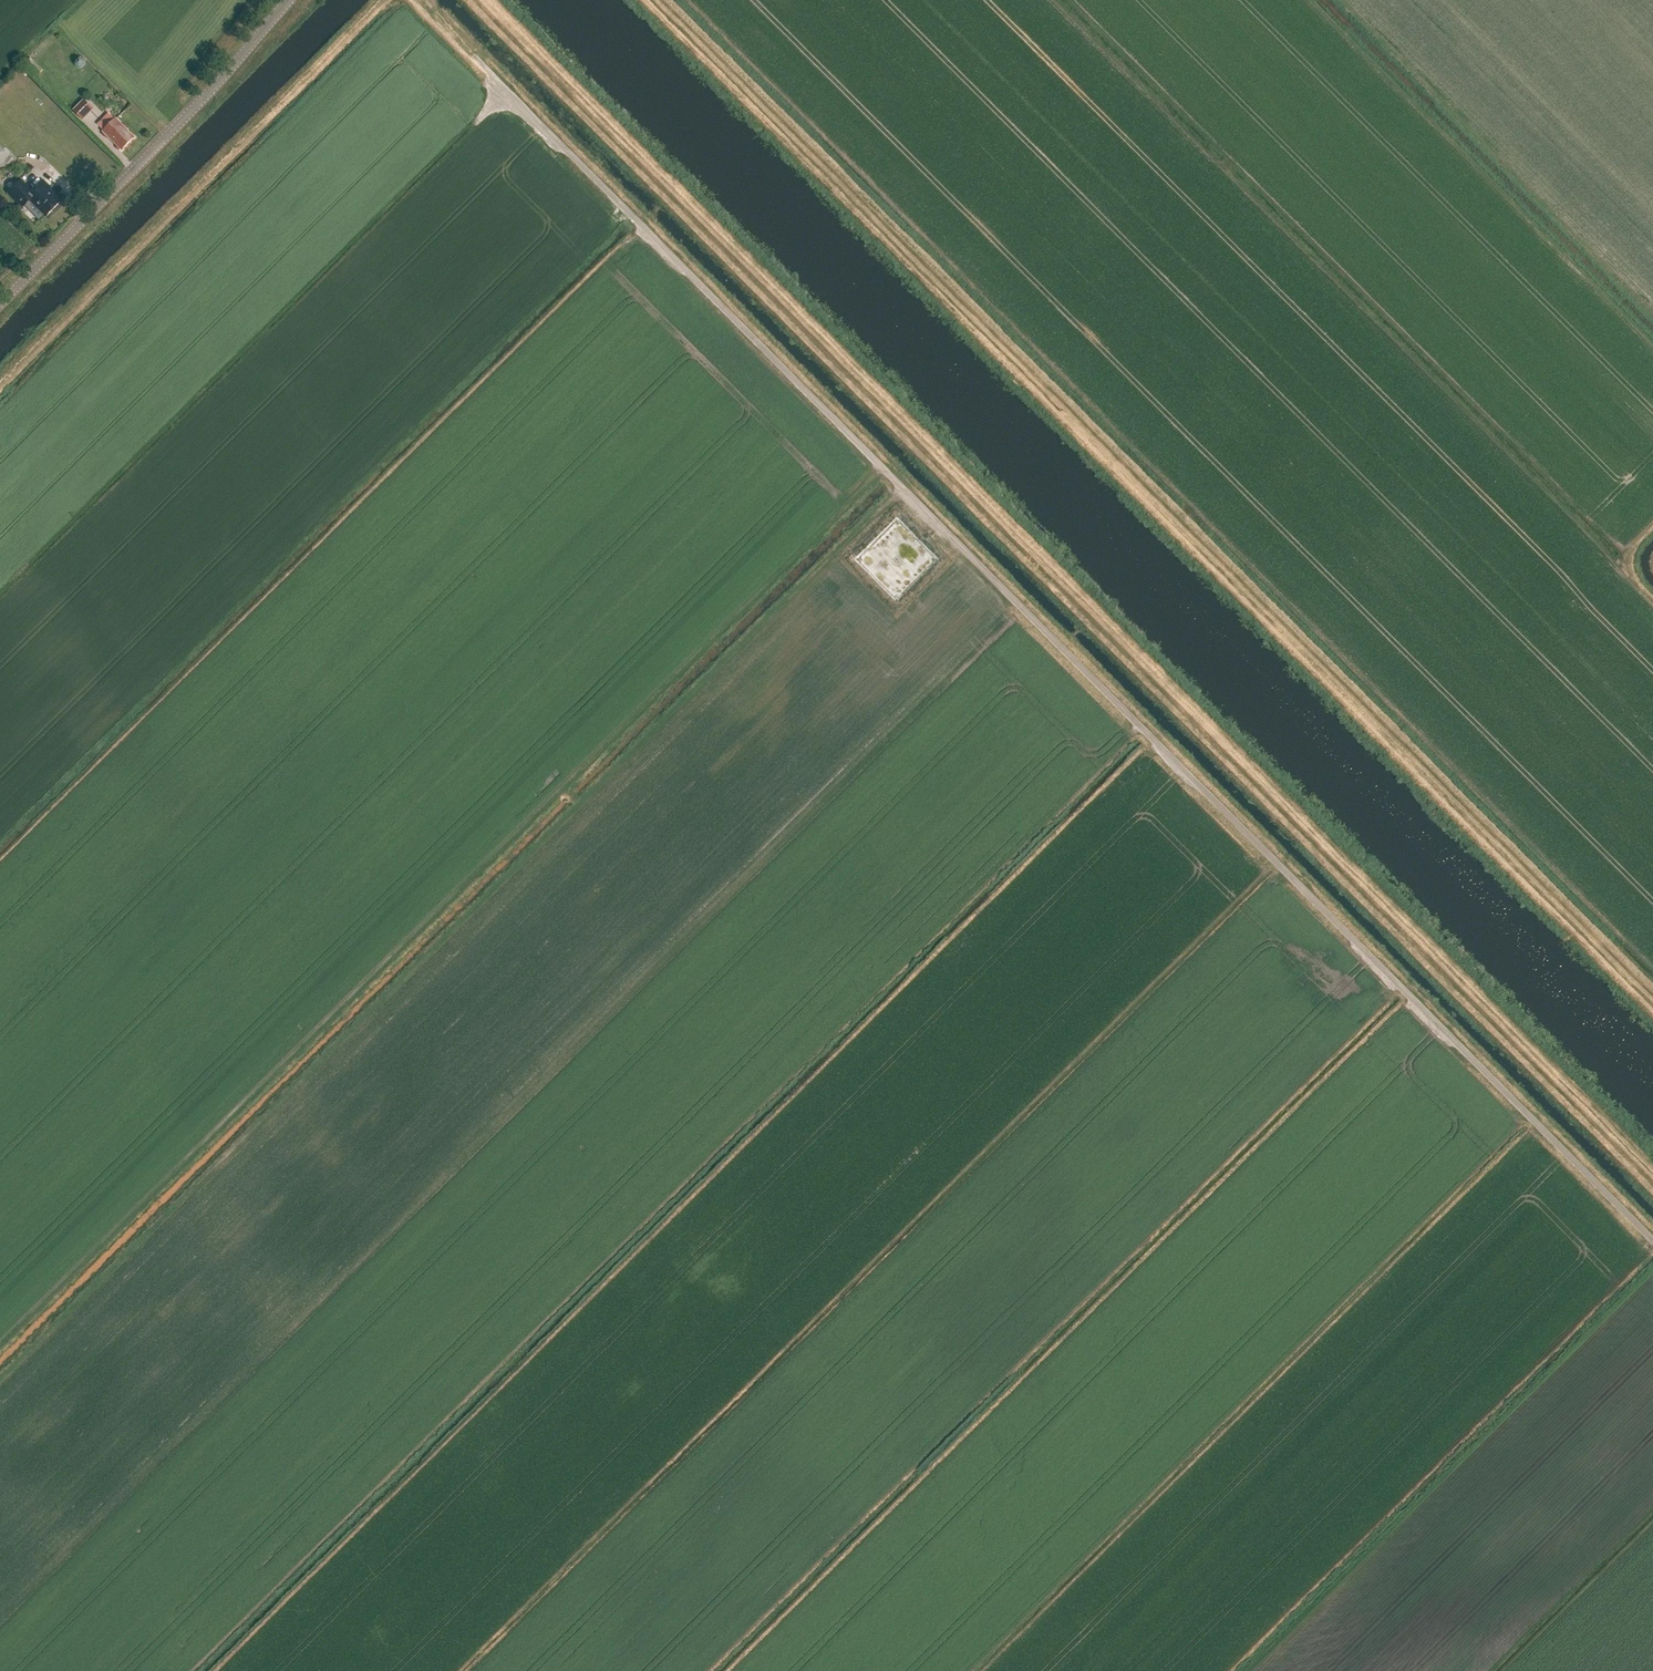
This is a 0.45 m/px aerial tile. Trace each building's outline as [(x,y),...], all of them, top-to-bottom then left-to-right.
[(29,57),(25,62),(37,74),(42,69),(29,57)] [(84,100),(73,111),(83,120),(94,109),(84,100)] [(97,125),(104,131),(103,132),(121,151),(134,138),(116,119),(115,120),(108,114),(97,125)] [(31,200),(47,216),(61,202),(49,191),(51,189),(44,181),(33,192),(21,181),(9,193),(24,207),(31,200)]
